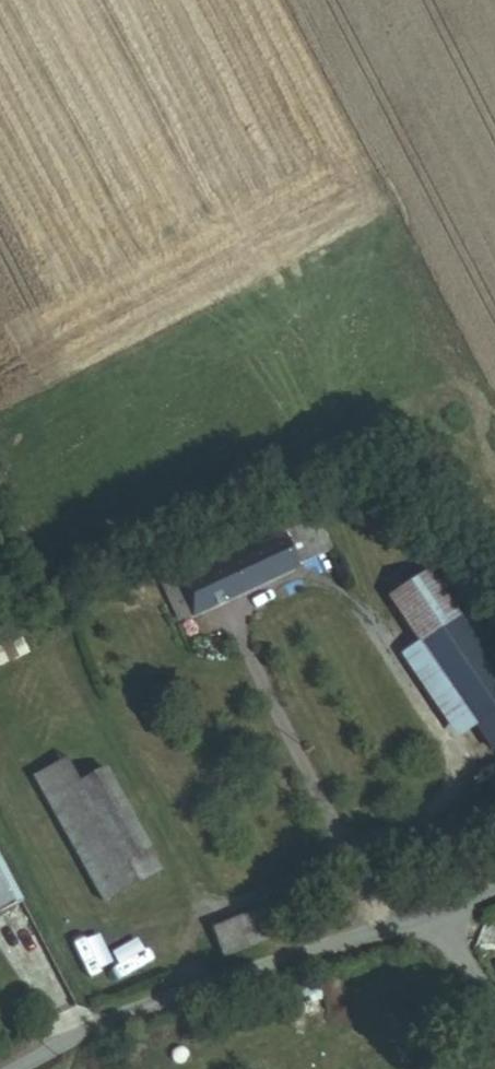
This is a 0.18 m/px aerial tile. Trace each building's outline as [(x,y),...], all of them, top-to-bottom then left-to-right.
[(314,508),(278,524),(298,566),(333,550),(314,508)] [(266,581),(298,566),(278,524),(246,539),(253,552),(266,581)] [(176,596),(173,591),(253,552),(246,539),(243,532),(153,576),(165,601),(176,596)] [(188,619),(266,581),(253,552),(173,591),(176,596),(165,601),(172,616),(184,610),(188,619)] [(469,590),(450,601),(429,570),(385,599),(419,643),(474,728),(492,755),(494,754),(494,630),(469,590)] [(459,740),(474,728),(419,643),(400,656),(459,740)] [(113,914),(147,896),(100,804),(85,775),(50,793),(113,914)] [(147,896),(174,882),(127,790),(100,804),(147,896)] [(26,949),(1,895),(0,895),(0,961),(26,949)] [(139,974),(150,1002),(276,954),(266,926),(139,974)]
